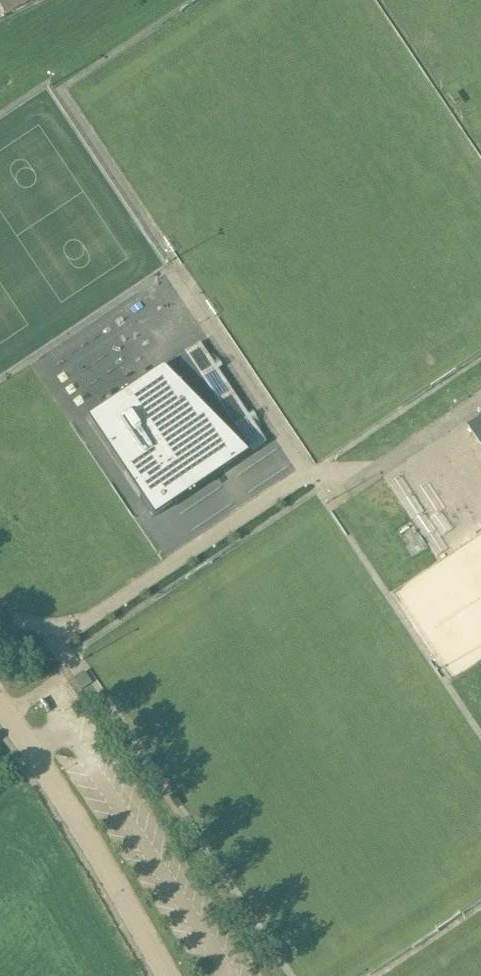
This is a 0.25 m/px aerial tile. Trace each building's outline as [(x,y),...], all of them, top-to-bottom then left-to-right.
[(3,16),(33,0),(0,0),(0,10),(3,16)] [(153,518),(266,442),(199,343),(87,418),(153,518)] [(469,424),(480,441),(480,416),(469,424)] [(82,714),(78,707),(73,710),(77,717),(82,714)]
